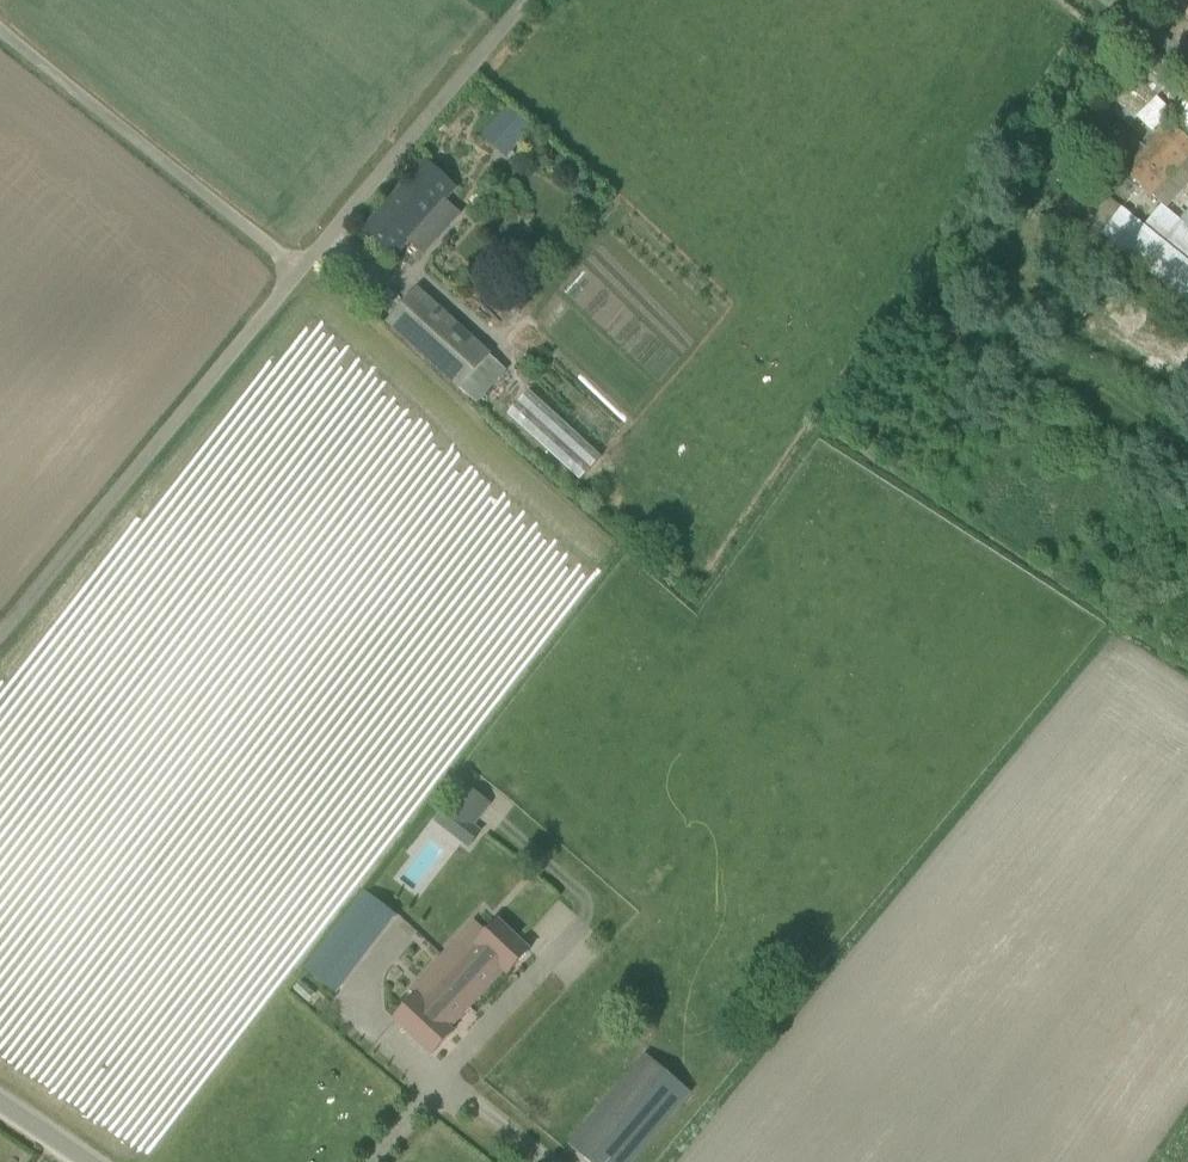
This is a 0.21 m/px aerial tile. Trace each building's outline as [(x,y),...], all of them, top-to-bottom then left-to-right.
[(1102,85),(1066,135),(1081,145),(1090,133),(1100,140),(1109,128),(1099,121),(1113,101),(1132,113),(1133,112),(1136,114),(1138,111),(1145,115),(1151,106),(1165,91),(1180,71),(1142,46),(1126,65),(1110,90),(1102,85)] [(1187,133),(1187,103),(1185,101),(1171,119),(1187,133)] [(511,108),(485,136),(506,156),(532,128),(511,108)] [(1117,164),(1152,197),(1153,196),(1153,195),(1187,158),(1187,139),(1166,118),(1142,144),(1138,141),(1117,164)] [(456,188),(427,162),(366,229),(395,255),(424,223),(431,229),(438,222),(444,228),(453,217),(440,206),(456,188)] [(1182,221),(1164,205),(1146,228),(1187,263),(1187,213),(1182,221)] [(419,288),(389,322),(463,387),(493,353),(419,288)] [(577,480),(600,455),(527,389),(504,414),(577,480)] [(483,833),(472,825),(458,843),(469,851),(483,833)] [(396,915),(366,891),(305,970),(335,994),(396,915)] [(509,974),(530,951),(498,922),(423,1003),(416,996),(395,1019),(433,1055),(454,1032),(450,1028),(504,970),(509,974)] [(589,1161),(632,1161),(691,1093),(647,1054),(569,1145),(589,1161)]
